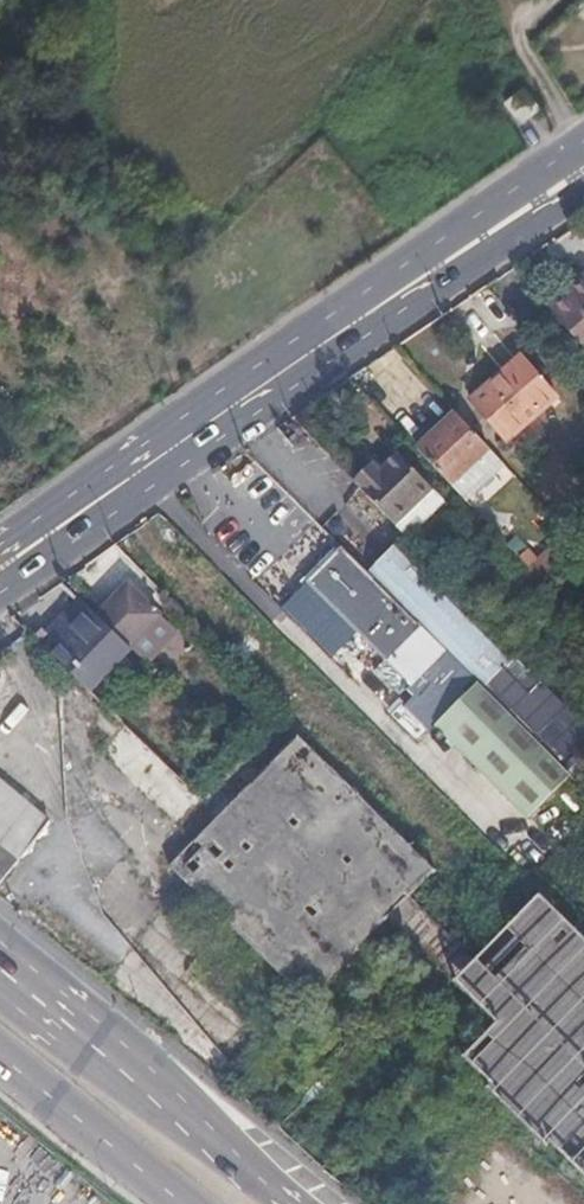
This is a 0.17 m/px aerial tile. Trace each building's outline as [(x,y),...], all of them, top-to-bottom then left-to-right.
[(540,110),(526,90),(507,104),(521,124),(540,110)] [(547,305),(583,345),(583,283),(573,294),(566,287),(547,305)] [(524,356),(472,399),(507,441),(559,396),(524,356)] [(457,414),(420,449),(454,486),(491,450),(457,414)] [(393,450),(359,483),(411,536),(444,503),(393,450)] [(393,595),(346,548),(310,585),(370,642),(404,607),(393,595)] [(393,595),(404,607),(445,647),(452,653),(484,686),(508,708),(543,672),(429,555),(393,595)] [(131,583),(99,615),(132,647),(163,614),(131,583)] [(63,646),(53,655),(66,666),(93,692),(134,649),(132,647),(99,615),(82,598),(49,633),(63,646)] [(452,653),(445,647),(439,652),(445,659),(452,653)] [(535,820),(578,778),(508,708),(484,686),(443,728),(535,820)] [(125,721),(97,751),(135,787),(177,827),(206,797),(125,721)] [(297,735),(169,865),(306,1000),(434,869),(297,735)] [(25,851),(41,835),(39,832),(49,822),(0,780),(0,883),(25,851)]
